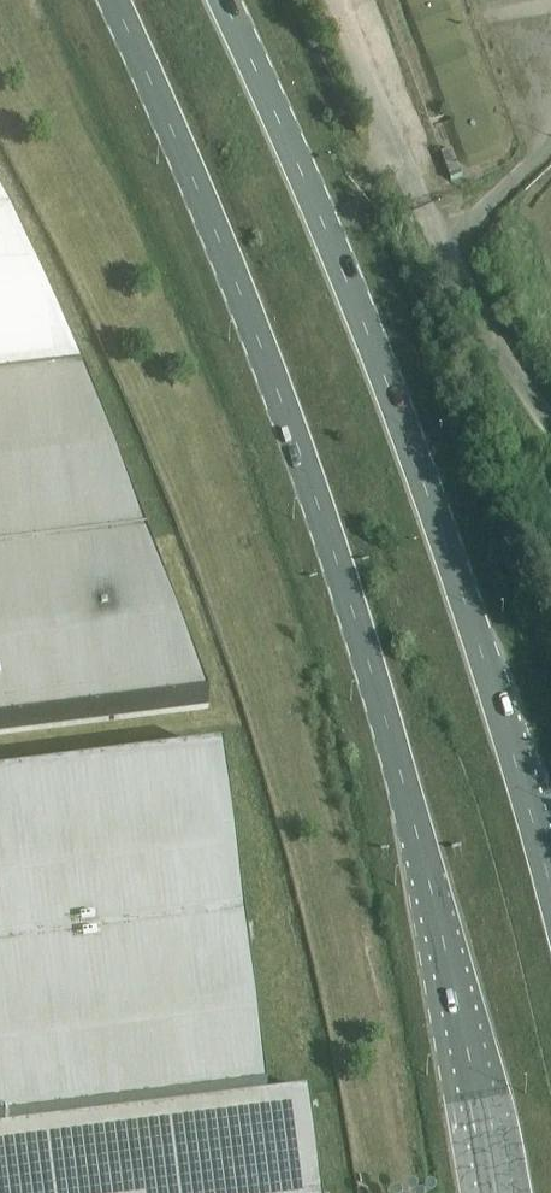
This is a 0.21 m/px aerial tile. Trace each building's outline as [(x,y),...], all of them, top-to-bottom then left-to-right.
[(209,708),(84,382),(12,224),(0,203),(0,734),(209,708)] [(0,784),(0,1192),(322,1192),(309,1093),(268,1098),(224,755),(0,784)]
